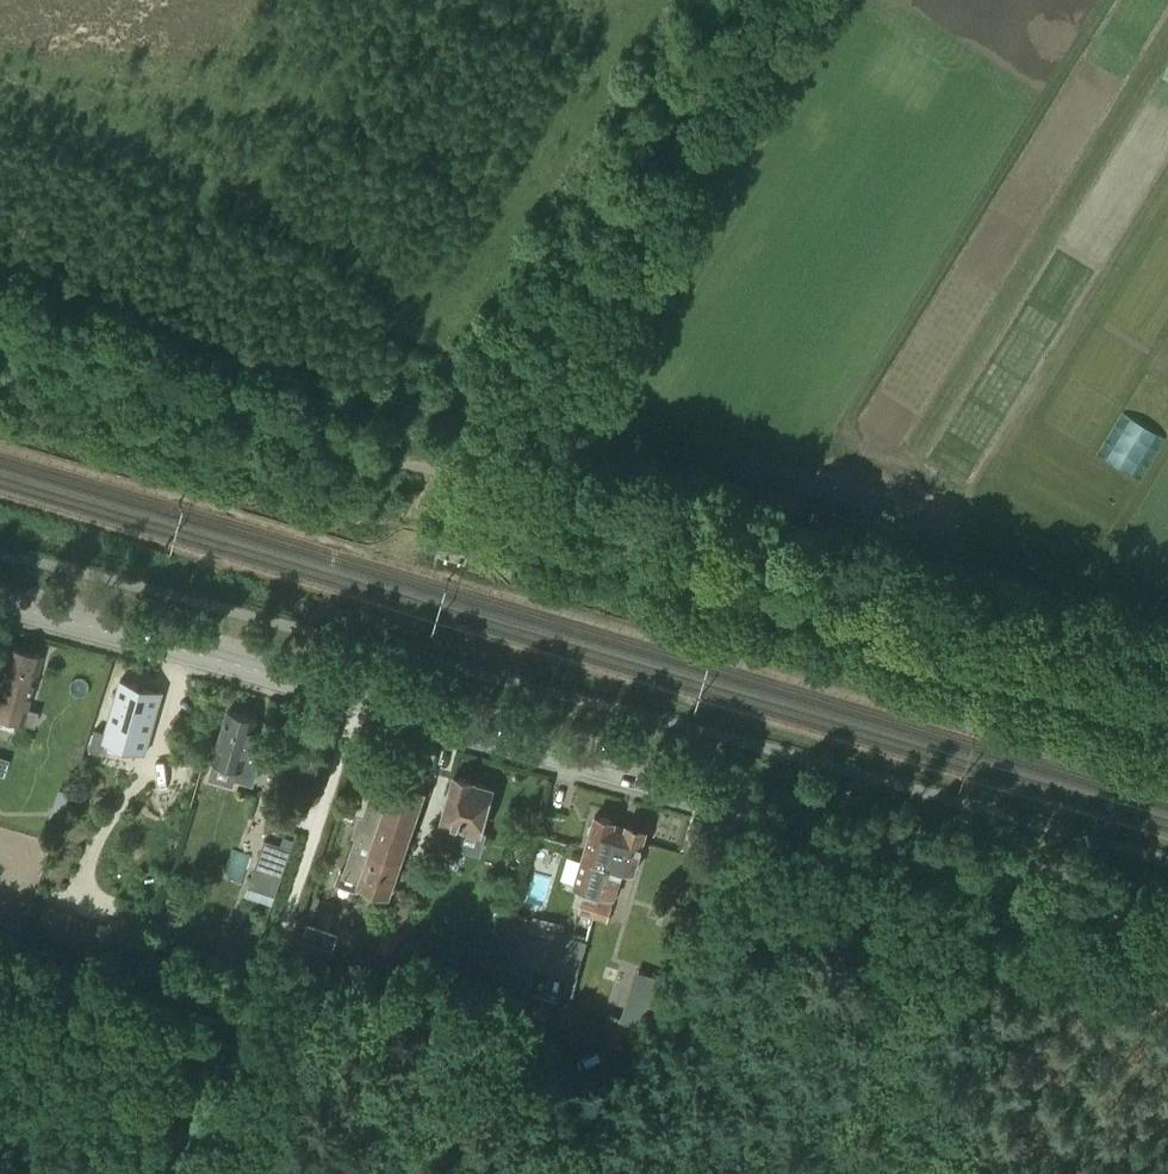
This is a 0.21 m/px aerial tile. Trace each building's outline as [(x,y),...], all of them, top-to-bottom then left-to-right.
[(32,724),(35,712),(27,709),(42,656),(8,646),(0,676),(0,716),(23,722),(32,724)] [(123,679),(121,678),(104,737),(106,737),(106,735),(128,741),(126,750),(143,755),(142,756),(144,756),(163,691),(161,690),(161,692),(144,688),(142,693),(137,691),(139,685),(122,680),(123,679)] [(237,768),(234,778),(253,783),(261,755),(248,751),(257,718),(228,710),(213,762),(237,768)] [(475,781),(454,776),(450,790),(449,789),(444,807),(445,807),(442,821),(446,823),(443,832),(463,838),(466,828),(481,833),(493,787),(474,782),(475,781)] [(391,790),(375,785),(344,874),(360,880),(359,883),(390,894),(425,792),(394,781),(391,790)] [(63,810),(51,806),(46,820),(58,824),(63,810)] [(579,912),(593,916),(620,827),(615,826),(616,821),(595,815),(583,856),(595,859),(579,912)] [(620,827),(593,916),(607,920),(623,868),(635,871),(647,831),(626,824),(625,829),(620,827)] [(248,888),(276,898),(292,852),(264,842),(248,888)] [(32,933),(103,954),(111,928),(40,907),(32,933)] [(565,923),(534,916),(530,929),(561,937),(565,923)] [(550,935),(541,967),(571,976),(581,943),(550,935)] [(497,964),(491,983),(517,991),(528,994),(533,975),(497,964)] [(667,979),(637,970),(622,1020),(651,1029),(667,979)]
